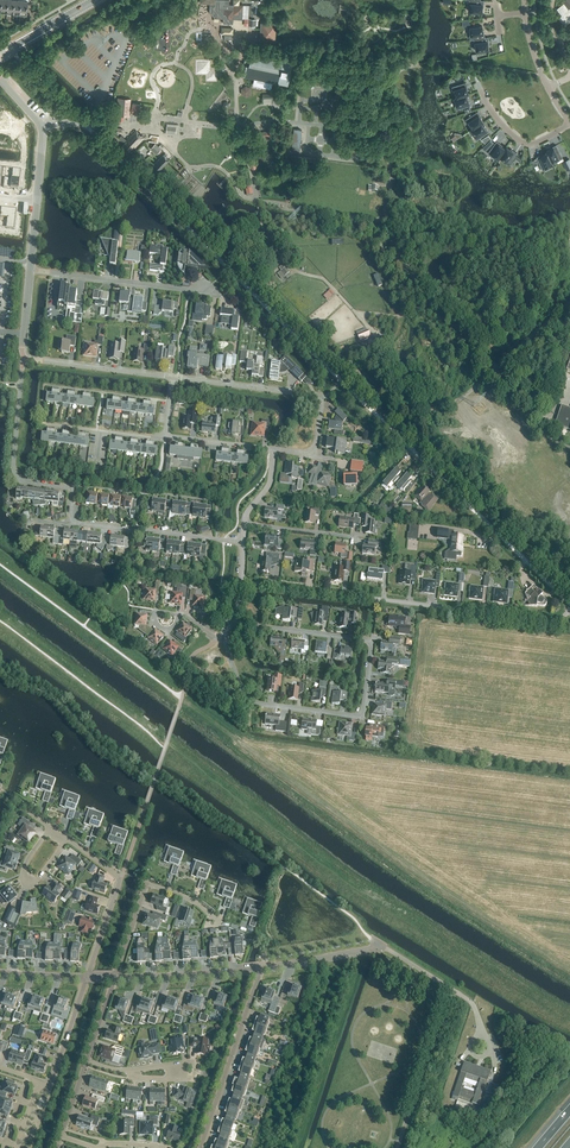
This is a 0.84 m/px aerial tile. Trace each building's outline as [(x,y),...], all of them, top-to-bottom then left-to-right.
[(28,0),(24,0),(0,0),(0,11),(27,14),(28,0)] [(244,5),(229,4),(230,0),(200,0),(200,3),(210,4),(210,13),(211,13),(214,17),(214,18),(224,18),(223,23),(233,24),(234,14),(238,14),(238,19),(243,19),(244,5)] [(481,0),(476,0),(470,0),(470,11),(473,12),(473,13),(478,13),(478,12),(482,12),(483,5),(484,5),(484,0),(481,0)] [(563,1),(564,3),(557,9),(562,15),(558,17),(565,26),(569,22),(569,0),(563,0),(563,1)] [(275,25),(263,24),(263,39),(275,39),(275,25)] [(470,27),(471,39),(475,39),(475,38),(485,37),(484,33),(483,34),(482,26),(478,26),(478,25),(473,26),(474,27),(470,27)] [(232,39),(233,28),(222,28),(222,33),(225,33),(224,39),(232,39)] [(489,41),(488,37),(485,37),(475,38),(475,39),(476,51),(480,50),(480,51),(485,51),(485,50),(488,49),(488,41),(489,41)] [(293,62),(284,60),(272,58),(273,54),(267,53),(267,56),(252,53),(251,53),(249,65),(246,64),(244,76),(256,79),(254,84),(271,88),(272,82),(279,83),(288,85),(293,62)] [(467,86),(466,82),(453,86),(456,97),(466,94),(466,95),(468,94),(466,86),(467,86)] [(251,94),(251,88),(246,85),(241,89),(242,94),(247,97),(251,94)] [(284,99),(274,93),(263,93),(263,100),(273,100),(280,104),(281,102),(282,103),(284,99)] [(471,105),(469,101),(468,102),(466,95),(466,94),(456,97),(454,98),(458,109),(471,105)] [(130,106),(131,99),(118,98),(118,104),(130,106)] [(140,112),(141,104),(132,102),(131,111),(140,112)] [(123,121),(125,106),(118,105),(116,122),(121,123),(121,121),(123,121)] [(480,114),(478,111),(467,119),(473,128),(481,123),(483,122),(479,115),(480,114)] [(477,139),(489,132),(487,129),(486,129),(481,123),(473,128),(471,130),(477,139)] [(301,127),(293,127),(291,149),(299,150),(301,127)] [(135,147),(144,138),(136,130),(127,139),(128,140),(123,145),(129,151),(134,146),(135,147)] [(491,139),(482,148),(485,151),(494,142),(491,139)] [(498,159),(499,158),(505,149),(499,144),(500,143),(497,141),(495,143),(493,145),(489,152),(498,159)] [(157,153),(158,153),(159,154),(159,153),(160,153),(162,151),(161,150),(162,149),(156,143),(151,147),(157,153)] [(148,150),(144,145),(140,149),(144,153),(148,150)] [(562,157),(556,145),(553,146),(553,147),(546,151),(547,153),(552,162),(562,157)] [(508,165),(517,153),(514,150),(513,151),(507,147),(505,149),(499,158),(508,165)] [(160,169),(169,160),(165,156),(167,155),(165,153),(155,163),(160,169)] [(547,153),(540,156),(540,155),(536,157),(542,169),(553,164),(552,162),(547,153)] [(306,158),(291,156),(291,160),(305,161),(305,163),(318,164),(319,159),(306,158)] [(0,188),(15,189),(17,171),(2,169),(0,188)] [(184,178),(188,173),(184,169),(180,175),(184,178)] [(15,228),(17,210),(1,208),(0,221),(0,226),(15,228)] [(115,243),(115,241),(101,240),(110,261),(110,265),(116,265),(118,243),(115,243)] [(166,267),(168,251),(163,250),(163,248),(163,246),(157,245),(157,248),(151,247),(150,255),(162,256),(160,266),(150,265),(150,271),(165,273),(166,267)] [(207,270),(189,252),(189,256),(187,256),(187,254),(184,254),(184,255),(181,253),(182,252),(182,251),(181,253),(179,254),(178,256),(178,258),(177,260),(177,262),(177,264),(177,266),(178,268),(178,270),(179,272),(181,273),(182,275),(183,276),(185,277),(184,276),(185,274),(186,268),(187,268),(187,269),(197,271),(197,269),(207,270)] [(139,263),(141,254),(128,252),(126,261),(124,261),(124,262),(139,263)] [(279,268),(281,271),(277,274),(281,279),(285,277),(286,279),(291,275),(289,273),(290,273),(286,267),(285,268),(283,265),(279,268)] [(339,291),(344,286),(340,282),(335,287),(339,291)] [(59,296),(58,308),(59,306),(61,307),(61,306),(65,307),(65,304),(66,304),(67,292),(70,293),(70,291),(71,288),(67,288),(68,285),(62,285),(60,297),(60,296),(59,296)] [(65,304),(65,307),(68,307),(66,323),(72,324),(72,323),(82,324),(83,315),(81,315),(83,302),(78,301),(77,303),(76,303),(78,292),(70,291),(70,293),(67,292),(66,304),(65,304)] [(108,302),(109,294),(94,292),(93,300),(96,300),(95,305),(104,306),(105,301),(108,302)] [(147,303),(143,303),(144,298),(134,297),(134,300),(130,300),(131,293),(126,293),(121,293),(120,297),(119,297),(118,297),(117,298),(117,300),(118,301),(120,301),(119,303),(124,304),(124,307),(128,307),(127,312),(142,314),(142,311),(146,312),(147,303)] [(178,303),(171,302),(171,303),(163,302),(163,303),(162,312),(173,313),(174,308),(177,309),(178,303)] [(162,312),(163,303),(159,306),(154,306),(153,315),(158,315),(162,312)] [(202,321),(202,320),(207,320),(207,317),(210,317),(211,309),(206,308),(206,306),(196,305),(195,314),(193,314),(192,320),(202,321)] [(236,312),(221,310),(220,316),(223,316),(222,324),(232,325),(231,330),(238,331),(239,315),(236,312)] [(215,327),(207,326),(206,334),(214,335),(215,327)] [(367,332),(366,330),(366,329),(356,333),(360,341),(371,337),(369,331),(367,332)] [(75,347),(76,337),(67,336),(66,342),(63,342),(63,343),(60,343),(59,351),(62,351),(62,353),(69,354),(70,346),(75,347)] [(381,336),(377,338),(361,345),(365,354),(385,345),(381,336)] [(97,346),(103,346),(104,338),(98,337),(98,341),(95,341),(94,345),(84,343),(83,349),(85,349),(84,355),(96,357),(97,346)] [(124,350),(125,342),(118,341),(118,345),(111,344),(110,358),(119,359),(120,350),(124,350)] [(148,355),(149,345),(144,345),(144,351),(135,350),(133,362),(142,363),(143,354),(148,355)] [(163,349),(157,348),(157,350),(155,349),(155,352),(155,353),(155,354),(156,355),(156,361),(161,362),(161,364),(167,365),(168,357),(174,357),(175,347),(169,346),(168,351),(163,351),(163,349)] [(210,356),(197,355),(196,354),(196,353),(189,352),(189,354),(188,354),(187,359),(188,359),(187,369),(197,370),(198,364),(204,364),(204,367),(208,368),(210,356)] [(254,362),(248,361),(246,361),(247,353),(241,353),(240,362),(248,363),(247,371),(253,371),(252,377),(252,376),(259,377),(259,376),(263,377),(264,369),(260,369),(260,367),(262,367),(263,357),(257,357),(256,362),(254,362),(254,361),(254,362)] [(226,366),(226,368),(231,369),(232,365),(236,366),(237,356),(233,356),(232,359),(227,359),(228,356),(223,355),(223,358),(217,357),(217,358),(217,357),(215,358),(214,360),(215,361),(216,362),(217,363),(216,370),(222,371),(222,365),(226,366)] [(304,374),(286,356),(280,361),(280,363),(272,362),(269,379),(278,380),(280,369),(285,366),(291,372),(298,380),(299,380),(301,382),(303,380),(307,384),(312,385),(313,384),(306,377),(304,374)] [(54,403),(56,388),(53,388),(52,395),(47,394),(47,402),(54,403)] [(60,389),(56,388),(54,403),(62,404),(63,396),(59,396),(60,389)] [(71,393),(70,405),(78,406),(79,398),(74,398),(75,391),(72,390),(71,393)] [(70,405),(71,393),(68,393),(67,397),(63,396),(62,404),(70,405)] [(85,407),(87,395),(83,395),(83,399),(79,398),(78,406),(85,407)] [(90,395),(87,395),(85,407),(93,408),(94,400),(90,400),(90,395)] [(130,413),(132,401),(132,398),(129,397),(128,400),(128,405),(124,404),(123,412),(130,413)] [(115,411),(116,399),(113,398),(112,403),(108,402),(107,410),(115,411)] [(123,412),(124,404),(119,403),(120,399),(116,399),(115,411),(123,412)] [(147,403),(146,415),(154,416),(155,408),(150,407),(151,400),(148,400),(147,403)] [(138,414),(139,406),(135,405),(135,401),(132,401),(130,413),(138,414)] [(146,415),(147,403),(144,402),(143,407),(139,406),(138,414),(146,415)] [(562,405),(559,413),(558,417),(555,425),(569,430),(569,408),(562,405)] [(334,430),(334,434),(343,435),(343,431),(341,430),(342,425),(341,424),(341,423),(342,423),(342,422),(342,421),(343,421),(343,422),(347,418),(338,410),(335,413),(337,416),(337,417),(336,417),(335,418),(335,419),(334,420),(334,421),(334,422),(334,423),(329,423),(328,430),(334,430)] [(197,420),(198,413),(190,412),(189,418),(184,417),(183,429),(191,430),(192,420),(197,420)] [(220,427),(221,418),(214,418),(213,418),(212,418),(211,418),(210,421),(210,422),(210,423),(203,422),(203,424),(200,423),(200,430),(200,429),(202,429),(202,432),(215,433),(216,426),(220,427)] [(268,429),(269,421),(265,420),(264,425),(254,424),(253,430),(252,430),(251,436),(257,436),(257,435),(263,436),(264,428),(268,429)] [(239,427),(240,423),(233,422),(233,425),(229,424),(229,428),(230,428),(229,435),(238,436),(238,434),(240,434),(239,436),(240,436),(240,435),(243,436),(244,427),(241,427),(241,426),(240,427),(239,427)] [(49,442),(51,428),(48,427),(47,434),(43,434),(42,441),(49,442)] [(55,428),(51,428),(49,442),(57,443),(58,436),(54,435),(55,428)] [(65,444),(66,432),(67,430),(63,429),(62,436),(58,436),(57,443),(65,444)] [(73,445),(74,438),(69,437),(70,433),(66,432),(65,444),(73,445)] [(89,440),(85,439),(86,432),(83,432),(82,434),(80,446),(88,447),(89,440)] [(80,446),(82,434),(78,434),(78,438),(74,438),(73,445),(80,446)] [(117,451),(119,436),(116,436),(115,443),(111,442),(110,450),(117,451)] [(123,437),(119,436),(117,451),(125,452),(126,444),(122,444),(123,437)] [(133,453),(134,441),(135,438),(131,438),(130,445),(126,444),(125,452),(133,453)] [(346,448),(347,441),(337,439),(337,440),(327,439),(326,448),(335,449),(335,453),(343,455),(344,448),(346,448)] [(148,455),(150,440),(147,440),(146,447),(142,446),(141,454),(148,455)] [(154,441),(150,440),(148,455),(156,456),(157,448),(153,448),(154,441)] [(141,454),(142,446),(137,446),(138,442),(134,441),(133,453),(141,454)] [(198,447),(195,446),(191,446),(191,450),(186,450),(182,449),(183,445),(176,444),(175,448),(171,448),(170,455),(178,456),(177,458),(193,460),(193,458),(201,459),(202,452),(198,451),(198,447)] [(224,462),(226,447),(222,447),(222,454),(217,453),(216,461),(224,462)] [(229,448),(226,447),(224,462),(232,463),(233,455),(228,455),(229,448)] [(244,457),(244,453),(245,450),(241,449),(241,452),(239,464),(247,465),(251,465),(252,459),(248,459),(248,457),(244,457)] [(239,464),(241,452),(238,452),(237,456),(233,455),(232,463),(239,464)] [(362,466),(363,462),(352,461),(351,471),(353,472),(352,477),(344,477),(344,480),(343,482),(344,483),(344,486),(357,485),(357,478),(359,477),(359,472),(361,473),(362,466)] [(281,473),(280,482),(281,482),(281,481),(288,482),(289,477),(292,477),(292,478),(297,478),(299,467),(293,467),(293,464),(286,463),(285,473),(281,473)] [(327,486),(331,476),(317,471),(318,468),(311,466),(309,473),(312,474),(309,484),(316,486),(317,483),(320,484),(327,486)] [(401,473),(396,469),(383,485),(391,488),(392,486),(395,488),(407,474),(402,480),(398,476),(401,473)] [(410,479),(412,478),(407,474),(395,488),(396,487),(404,491),(406,489),(408,491),(415,483),(410,479)] [(430,491),(424,486),(420,490),(419,490),(414,495),(421,502),(420,503),(423,506),(429,511),(432,507),(438,500),(432,495),(431,496),(428,494),(430,491)] [(29,498),(29,490),(23,489),(18,488),(17,499),(21,500),(22,498),(28,499),(29,498)] [(40,499),(41,491),(37,491),(37,490),(29,490),(29,498),(28,499),(33,500),(34,507),(39,506),(40,499)] [(52,502),(53,493),(46,492),(41,491),(40,499),(39,506),(46,505),(45,501),(52,502)] [(63,503),(65,494),(60,494),(60,493),(53,493),(52,502),(53,502),(52,505),(58,506),(58,503),(59,503),(63,503)] [(90,504),(97,504),(98,493),(91,493),(91,495),(87,494),(86,502),(90,502),(90,504)] [(101,505),(108,506),(110,495),(103,494),(103,496),(99,496),(98,503),(102,503),(101,505)] [(113,507),(120,507),(121,496),(115,495),(114,498),(110,497),(110,504),(113,505),(113,507)] [(130,512),(131,516),(134,517),(136,502),(132,501),(133,498),(126,497),(126,499),(122,499),(121,506),(125,507),(125,508),(131,509),(130,512)] [(158,513),(160,501),(153,500),(149,500),(148,509),(152,509),(152,512),(158,513)] [(169,509),(170,502),(160,501),(158,513),(165,513),(165,509),(169,509)] [(179,515),(180,503),(170,502),(169,509),(170,509),(169,519),(178,516),(178,515),(179,515)] [(189,515),(190,505),(180,503),(179,515),(185,516),(185,515),(189,515)] [(389,509),(382,503),(375,512),(389,513),(391,511),(394,508),(392,506),(389,509)] [(199,518),(201,506),(190,505),(189,515),(193,516),(193,517),(199,518)] [(276,509),(266,508),(265,518),(277,519),(278,510),(284,510),(285,506),(276,505),(276,509)] [(210,517),(211,509),(207,508),(207,507),(201,506),(199,518),(206,519),(206,517),(210,517)] [(312,512),(307,511),(305,523),(313,524),(314,515),(319,516),(320,509),(312,508),(312,512)] [(354,519),(340,517),(339,527),(353,529),(353,525),(360,526),(361,519),(358,518),(359,515),(354,514),(354,519)] [(375,529),(376,522),(369,521),(370,517),(362,516),(361,527),(366,528),(365,533),(376,534),(377,529),(375,529)] [(418,541),(419,526),(410,526),(409,533),(408,533),(407,539),(418,541)] [(47,538),(48,529),(41,528),(37,527),(35,536),(40,537),(47,538)] [(58,545),(60,530),(55,530),(55,529),(48,529),(47,538),(54,539),(53,544),(58,545)] [(70,541),(72,531),(65,531),(60,530),(58,545),(64,545),(69,545),(70,541)] [(462,547),(463,536),(447,535),(448,531),(451,532),(451,531),(438,530),(437,535),(439,535),(438,539),(447,539),(452,540),(451,551),(450,552),(448,554),(447,560),(449,560),(456,561),(457,556),(461,557),(463,547),(462,547)] [(82,542),(83,533),(79,533),(79,532),(72,531),(70,541),(70,547),(77,548),(77,542),(82,542)] [(94,544),(95,534),(88,534),(83,533),(82,542),(87,543),(94,544)] [(105,545),(107,536),(102,536),(102,535),(95,534),(94,544),(97,545),(97,548),(102,551),(104,548),(104,545),(105,545)] [(279,536),(266,535),(265,542),(264,546),(269,546),(269,545),(275,546),(275,549),(282,549),(283,540),(279,540),(279,536)] [(117,547),(118,537),(111,536),(111,537),(107,536),(105,545),(107,545),(106,548),(110,549),(110,546),(117,547)] [(125,538),(118,537),(117,547),(124,548),(129,548),(130,539),(125,539),(125,538)] [(146,551),(152,552),(154,540),(147,539),(147,540),(144,540),(143,541),(140,540),(139,548),(146,549),(146,551)] [(163,550),(164,541),(154,540),(152,552),(159,552),(159,550),(163,550)] [(315,541),(310,540),(310,541),(302,540),(300,549),(310,550),(309,555),(318,557),(319,548),(314,548),(315,541)] [(173,554),(174,542),(164,541),(163,550),(167,551),(166,553),(173,554)] [(380,549),(381,542),(369,541),(369,545),(364,544),(362,553),(374,555),(375,548),(380,549)] [(183,555),(185,544),(174,542),(173,554),(179,555),(180,554),(183,555)] [(193,557),(195,545),(185,544),(183,555),(187,555),(187,556),(193,557)] [(345,553),(346,545),(336,544),(335,553),(341,553),(341,558),(346,559),(346,560),(352,561),(352,554),(345,553)] [(205,555),(206,547),(201,547),(201,546),(195,545),(193,557),(200,558),(200,559),(203,560),(203,555),(205,555)] [(279,563),(280,555),(267,553),(266,559),(262,558),(261,564),(262,564),(261,572),(270,573),(271,562),(279,563)] [(313,572),(314,561),(307,560),(307,562),(303,562),(304,561),(297,561),(296,566),(295,572),(302,573),(301,576),(306,576),(306,572),(313,572)] [(344,572),(350,572),(351,564),(340,562),(339,568),(336,567),(335,574),(334,574),(334,578),(334,581),(343,582),(344,572)] [(416,574),(417,566),(405,565),(404,571),(401,570),(399,584),(409,585),(411,574),(416,574)] [(389,573),(389,567),(382,566),(382,571),(369,569),(368,573),(367,579),(383,581),(383,576),(384,576),(384,573),(389,573)] [(423,585),(422,592),(434,594),(435,582),(422,580),(421,585),(423,585)] [(457,597),(458,585),(445,583),(444,589),(446,589),(445,595),(457,597)] [(470,586),(469,592),(471,592),(470,598),(482,600),(483,588),(470,586)] [(546,600),(542,596),(543,595),(533,586),(525,594),(531,597),(530,606),(524,605),(537,607),(537,606),(543,606),(546,606),(547,602),(546,600)] [(171,596),(170,600),(171,600),(171,603),(181,604),(182,598),(185,598),(186,588),(183,587),(183,589),(181,589),(177,588),(176,593),(172,593),(172,596),(171,596)] [(154,601),(155,594),(156,590),(151,589),(150,590),(146,589),(145,592),(144,592),(144,596),(145,597),(144,599),(154,601)] [(508,591),(494,590),(494,595),(495,595),(495,602),(506,603),(508,591)] [(204,597),(202,597),(202,593),(201,592),(195,591),(191,591),(190,599),(194,600),(193,606),(203,607),(204,597)] [(291,609),(291,610),(284,609),(284,607),(275,610),(275,611),(278,610),(277,614),(283,615),(282,621),(290,622),(290,618),(296,618),(298,609),(291,609)] [(321,613),(316,612),(316,613),(311,615),(312,620),(314,620),(313,623),(315,623),(314,625),(323,626),(323,621),(328,620),(329,608),(322,607),(321,613)] [(341,615),(339,628),(348,629),(349,620),(357,621),(358,614),(344,613),(344,615),(341,615)] [(147,616),(137,614),(136,624),(140,625),(140,630),(144,634),(147,629),(145,628),(147,616)] [(405,634),(409,634),(410,627),(405,626),(404,625),(404,623),(405,623),(405,618),(400,617),(399,618),(397,618),(396,617),(390,616),(389,623),(389,624),(391,626),(391,627),(396,627),(396,629),(400,629),(399,634),(405,634)] [(186,638),(185,638),(190,632),(191,631),(191,630),(191,629),(190,628),(189,628),(183,623),(177,632),(183,636),(181,639),(184,641),(186,638)] [(160,640),(160,641),(163,637),(162,637),(163,636),(155,630),(153,633),(150,631),(146,635),(149,637),(149,638),(151,640),(150,641),(154,643),(155,643),(157,644),(160,640)] [(286,646),(282,645),(283,639),(277,638),(271,637),(270,646),(275,647),(275,648),(279,653),(281,653),(280,661),(284,662),(286,646)] [(381,646),(382,646),(381,653),(385,654),(385,651),(392,652),(392,655),(396,655),(397,647),(399,647),(400,639),(392,638),(392,642),(382,641),(381,646)] [(301,653),(308,654),(309,647),(304,646),(305,641),(292,640),(291,649),(301,650),(301,653)] [(176,650),(180,653),(184,647),(181,645),(179,648),(170,641),(164,649),(170,654),(170,655),(171,655),(172,656),(172,655),(174,655),(174,654),(176,650)] [(328,644),(321,643),(317,643),(316,648),(314,648),(314,653),(327,655),(327,658),(331,659),(332,649),(328,649),(327,649),(328,644)] [(351,658),(352,647),(341,646),(341,650),(334,649),(332,658),(340,659),(340,656),(351,658)] [(379,661),(378,669),(381,670),(381,672),(380,672),(380,673),(391,674),(391,669),(395,666),(398,666),(399,664),(399,659),(385,657),(385,662),(379,661)] [(276,686),(280,687),(281,676),(274,675),(274,680),(269,680),(267,691),(276,692),(276,686)] [(394,691),(396,681),(388,680),(387,684),(376,683),(375,692),(388,693),(389,695),(391,696),(393,696),(395,695),(395,693),(394,691)] [(320,682),(319,691),(312,691),(311,702),(320,703),(321,695),(325,696),(327,683),(320,682)] [(298,692),(303,692),(304,684),(299,683),(299,688),(291,687),(290,692),(289,692),(288,699),(297,700),(298,692)] [(341,692),(341,694),(338,693),(338,690),(336,687),(331,687),(331,686),(329,698),(330,698),(330,697),(333,698),(332,704),(340,705),(340,701),(346,702),(347,693),(341,692)] [(235,699),(236,693),(235,693),(234,693),(235,691),(233,690),(232,693),(228,692),(227,698),(228,698),(228,701),(230,701),(230,698),(234,699),(235,699)] [(385,709),(391,710),(392,703),(384,702),(383,705),(374,704),(372,714),(376,715),(380,716),(380,715),(384,716),(385,709)] [(275,731),(286,732),(288,724),(279,723),(280,715),(266,714),(265,724),(276,726),(275,731)] [(321,727),(316,727),(317,720),(313,720),(313,721),(303,719),(303,720),(298,720),(297,726),(302,726),(301,730),(308,730),(308,734),(313,735),(320,736),(321,727)] [(347,740),(355,741),(356,733),(351,732),(352,725),(340,723),(339,730),(337,730),(337,735),(348,736),(347,740)] [(383,734),(384,729),(387,729),(387,725),(377,724),(377,725),(370,724),(370,729),(366,728),(365,737),(366,737),(366,740),(372,741),(372,737),(378,738),(379,734),(383,734)] [(36,789),(46,792),(43,801),(48,802),(49,799),(56,779),(41,774),(36,789)] [(65,792),(60,807),(70,810),(67,818),(72,820),(80,797),(65,792)] [(89,809),(84,824),(94,828),(91,836),(96,838),(104,814),(89,809)] [(19,832),(16,837),(21,840),(22,838),(28,843),(35,834),(28,828),(31,824),(23,818),(18,825),(24,830),(21,833),(19,832)] [(113,827),(108,842),(118,845),(115,854),(120,855),(128,832),(113,827)] [(7,846),(7,847),(4,848),(5,850),(4,854),(8,855),(6,863),(1,862),(0,866),(0,870),(7,872),(8,868),(15,870),(16,865),(17,865),(18,861),(20,855),(13,853),(14,849),(7,846)] [(176,876),(184,852),(169,847),(164,862),(174,866),(171,874),(176,876)] [(78,867),(82,861),(74,855),(72,859),(71,859),(69,859),(68,860),(65,857),(59,867),(64,871),(64,872),(68,875),(72,870),(71,870),(75,865),(78,867)] [(196,861),(191,876),(201,880),(198,888),(203,890),(211,866),(196,861)] [(92,873),(96,867),(91,864),(87,870),(92,873)] [(107,885),(102,884),(105,877),(98,875),(96,881),(95,881),(92,889),(104,893),(105,891),(106,890),(107,888),(106,887),(107,885)] [(222,880),(217,895),(227,898),(224,907),(229,908),(237,885),(222,880)] [(58,894),(62,888),(56,883),(53,887),(52,889),(48,887),(43,894),(53,902),(59,894),(58,894)] [(16,897),(9,888),(7,889),(6,888),(3,890),(4,892),(1,894),(2,895),(1,896),(0,897),(0,898),(0,899),(0,900),(1,901),(1,902),(2,903),(3,903),(4,904),(5,904),(6,904),(7,903),(8,903),(9,903),(10,902),(11,904),(16,900),(15,898),(16,897)] [(79,902),(82,891),(75,889),(71,899),(79,902)] [(68,901),(72,895),(66,890),(62,897),(68,901)] [(163,907),(165,899),(154,895),(151,903),(158,906),(157,910),(166,913),(167,909),(163,907)] [(96,905),(98,899),(91,897),(89,903),(88,903),(85,910),(97,914),(100,907),(96,905)] [(248,899),(243,914),(252,917),(249,925),(255,927),(263,904),(248,899)] [(38,913),(36,900),(31,901),(31,904),(29,904),(23,903),(21,916),(26,917),(27,912),(32,912),(33,914),(38,913)] [(16,908),(11,906),(3,922),(8,924),(16,908)] [(68,909),(63,923),(71,925),(76,912),(68,909)] [(191,919),(193,912),(184,909),(180,920),(177,919),(174,926),(178,927),(179,924),(182,925),(183,922),(189,924),(190,925),(192,920),(191,919)] [(157,929),(160,920),(166,922),(167,917),(153,912),(152,917),(147,915),(144,925),(157,929)] [(14,924),(18,915),(14,913),(10,922),(14,924)] [(94,927),(93,925),(95,922),(82,918),(80,926),(83,927),(82,932),(87,934),(88,929),(92,930),(92,929),(93,929),(94,927)] [(189,942),(190,942),(189,936),(185,937),(182,952),(183,960),(191,959),(189,942)] [(243,946),(244,937),(235,938),(235,944),(230,944),(230,945),(231,949),(231,954),(235,954),(235,956),(246,954),(243,954),(243,946)] [(145,950),(142,939),(139,939),(137,944),(137,954),(136,962),(133,962),(146,962),(146,960),(150,960),(149,954),(149,950),(145,950)] [(227,953),(222,939),(216,940),(218,957),(223,957),(227,956),(226,953),(227,953)] [(218,957),(216,940),(211,940),(210,950),(210,958),(218,957)] [(25,959),(27,942),(21,941),(18,950),(18,959),(25,959)] [(34,957),(32,942),(27,942),(25,959),(30,960),(30,959),(35,960),(34,957)] [(195,942),(190,942),(189,942),(191,959),(196,959),(200,959),(199,956),(195,942)] [(53,961),(54,943),(48,943),(46,952),(45,960),(53,961)] [(62,958),(60,944),(54,943),(53,961),(58,961),(63,961),(62,958)] [(168,943),(163,943),(162,943),(163,961),(168,961),(173,961),(172,958),(168,943)] [(79,954),(82,944),(73,944),(71,953),(67,953),(67,954),(67,960),(71,960),(71,962),(84,962),(79,962),(79,954)] [(298,999),(302,988),(298,986),(297,987),(295,986),(296,986),(291,984),(288,996),(298,999)] [(271,1005),(276,991),(272,990),(271,991),(269,990),(270,989),(265,988),(261,1001),(271,1005)] [(8,1007),(11,996),(9,996),(9,995),(5,993),(1,1005),(8,1007)] [(224,1008),(228,997),(223,995),(223,996),(221,995),(217,993),(213,1005),(224,1008)] [(34,1011),(38,998),(36,998),(36,997),(32,995),(27,1009),(34,1011)] [(194,1009),(198,998),(196,997),(192,995),(189,1004),(185,1003),(183,1010),(193,1013),(194,1011),(195,1009),(194,1009)] [(14,1009),(18,998),(14,996),(13,997),(11,996),(8,1007),(14,1009)] [(64,1014),(68,1000),(64,999),(64,1000),(62,999),(62,998),(58,997),(53,1010),(64,1014)] [(169,1010),(172,1000),(170,999),(170,998),(166,997),(162,1008),(169,1010)] [(41,1013),(45,1000),(41,998),(40,999),(38,998),(34,1011),(41,1013)] [(126,1013),(129,1001),(125,1000),(125,1001),(123,1000),(123,999),(119,998),(115,1009),(119,1011),(123,1018),(124,1019),(123,1022),(127,1023),(129,1017),(125,1015),(125,1013),(126,1013)] [(143,1013),(147,1000),(145,1000),(145,999),(141,998),(136,1011),(143,1013)] [(201,1011),(205,1000),(200,998),(200,999),(198,998),(194,1009),(195,1009),(201,1011)] [(154,1002),(149,1001),(147,1000),(143,1013),(149,1015),(154,1002)] [(178,1006),(179,1001),(175,1000),(172,1000),(169,1010),(175,1012),(174,1015),(176,1015),(179,1016),(182,1007),(178,1006)] [(260,1018),(257,1017),(254,1024),(267,1028),(269,1022),(268,1021),(269,1018),(261,1015),(260,1018)] [(265,1035),(267,1028),(254,1024),(252,1031),(255,1032),(254,1035),(262,1038),(263,1035),(265,1035)] [(23,1027),(17,1025),(14,1035),(20,1037),(23,1027)] [(36,1034),(37,1026),(27,1025),(27,1034),(36,1034)] [(122,1028),(114,1025),(112,1031),(108,1030),(105,1038),(118,1042),(120,1034),(122,1028)] [(53,1044),(56,1036),(44,1031),(41,1040),(53,1044)] [(265,1040),(262,1039),(262,1038),(254,1035),(253,1039),(250,1038),(247,1045),(259,1048),(260,1049),(262,1049),(265,1040)] [(184,1046),(182,1036),(178,1037),(178,1040),(171,1041),(172,1046),(169,1046),(170,1054),(173,1053),(174,1054),(181,1053),(180,1047),(184,1046)] [(199,1040),(191,1038),(190,1047),(198,1048),(197,1054),(206,1056),(207,1051),(209,1051),(210,1046),(208,1046),(208,1040),(199,1039),(199,1040)] [(2,1050),(6,1051),(8,1043),(0,1041),(0,1055),(2,1050)] [(139,1051),(138,1052),(139,1058),(140,1057),(140,1059),(153,1057),(152,1055),(160,1053),(159,1044),(151,1046),(151,1044),(145,1046),(144,1042),(139,1043),(140,1046),(138,1047),(139,1051)] [(258,1056),(260,1049),(259,1048),(247,1045),(245,1051),(248,1053),(247,1056),(256,1059),(257,1055),(258,1056)] [(121,1057),(124,1048),(116,1046),(114,1050),(103,1046),(102,1050),(101,1053),(100,1056),(106,1059),(112,1061),(114,1057),(113,1056),(114,1055),(121,1057)] [(15,1064),(19,1052),(12,1050),(8,1061),(15,1064)] [(29,1060),(32,1052),(28,1050),(26,1055),(19,1052),(15,1064),(22,1066),(25,1059),(29,1060)] [(34,1061),(31,1069),(44,1073),(46,1065),(43,1064),(45,1057),(37,1054),(35,1061),(34,1061)] [(254,1062),(256,1059),(247,1056),(246,1059),(243,1058),(241,1065),(252,1069),(253,1070),(256,1062),(254,1062)] [(479,1106),(477,1105),(485,1081),(487,1082),(491,1071),(464,1062),(461,1072),(461,1073),(453,1097),(453,1096),(452,1097),(458,1099),(459,1096),(473,1101),(472,1103),(479,1106)] [(249,1079),(252,1069),(241,1065),(238,1072),(242,1073),(240,1076),(249,1079)] [(250,1079),(249,1079),(240,1076),(239,1080),(235,1078),(232,1085),(234,1086),(234,1085),(247,1090),(250,1079)] [(106,1092),(109,1082),(93,1077),(92,1079),(91,1079),(90,1080),(89,1082),(90,1083),(90,1084),(89,1086),(106,1092)] [(18,1089),(18,1087),(17,1087),(16,1087),(6,1084),(5,1089),(0,1087),(0,1088),(0,1094),(6,1096),(7,1093),(15,1096),(14,1096),(15,1096),(17,1089),(18,1089)] [(244,1097),(247,1090),(234,1085),(234,1086),(232,1092),(235,1093),(234,1097),(242,1099),(243,1096),(244,1097)] [(133,1100),(135,1088),(128,1087),(126,1099),(126,1102),(129,1103),(129,1099),(133,1100)] [(141,1101),(142,1089),(135,1088),(133,1100),(138,1100),(137,1104),(140,1104),(141,1101)] [(176,1089),(173,1097),(180,1100),(188,1103),(186,1108),(191,1109),(196,1094),(192,1092),(192,1091),(191,1090),(191,1089),(188,1088),(188,1089),(184,1088),(183,1091),(176,1089)] [(5,1100),(6,1096),(0,1094),(0,1106),(11,1110),(12,1106),(11,1106),(13,1102),(12,1102),(5,1100)] [(104,1103),(105,1098),(96,1095),(94,1099),(86,1096),(83,1106),(95,1110),(98,1101),(104,1103)] [(245,1100),(242,1099),(234,1097),(233,1100),(229,1099),(227,1106),(240,1110),(241,1111),(245,1100)] [(11,1110),(0,1106),(0,1114),(8,1116),(7,1117),(8,1117),(9,1113),(10,1113),(11,1110)] [(236,1121),(240,1110),(227,1106),(225,1113),(228,1114),(227,1117),(235,1120),(236,1121)] [(90,1120),(79,1116),(76,1125),(90,1130),(92,1125),(97,1127),(100,1118),(92,1115),(90,1120)] [(158,1125),(158,1117),(149,1117),(149,1123),(141,1123),(141,1130),(140,1130),(140,1135),(145,1135),(152,1135),(153,1125),(158,1125)] [(232,1130),(235,1120),(227,1117),(226,1120),(222,1119),(220,1126),(232,1130)] [(134,1127),(134,1119),(125,1119),(125,1123),(120,1123),(120,1135),(130,1135),(130,1127),(134,1127)] [(181,1134),(177,1132),(178,1128),(171,1126),(170,1130),(167,1138),(179,1142),(181,1134)] [(233,1130),(232,1130),(220,1126),(218,1133),(221,1134),(220,1137),(228,1140),(229,1137),(231,1137),(233,1130)] [(228,1140),(220,1137),(219,1141),(216,1140),(213,1146),(213,1147),(218,1147),(227,1147),(230,1140),(228,1140)]
